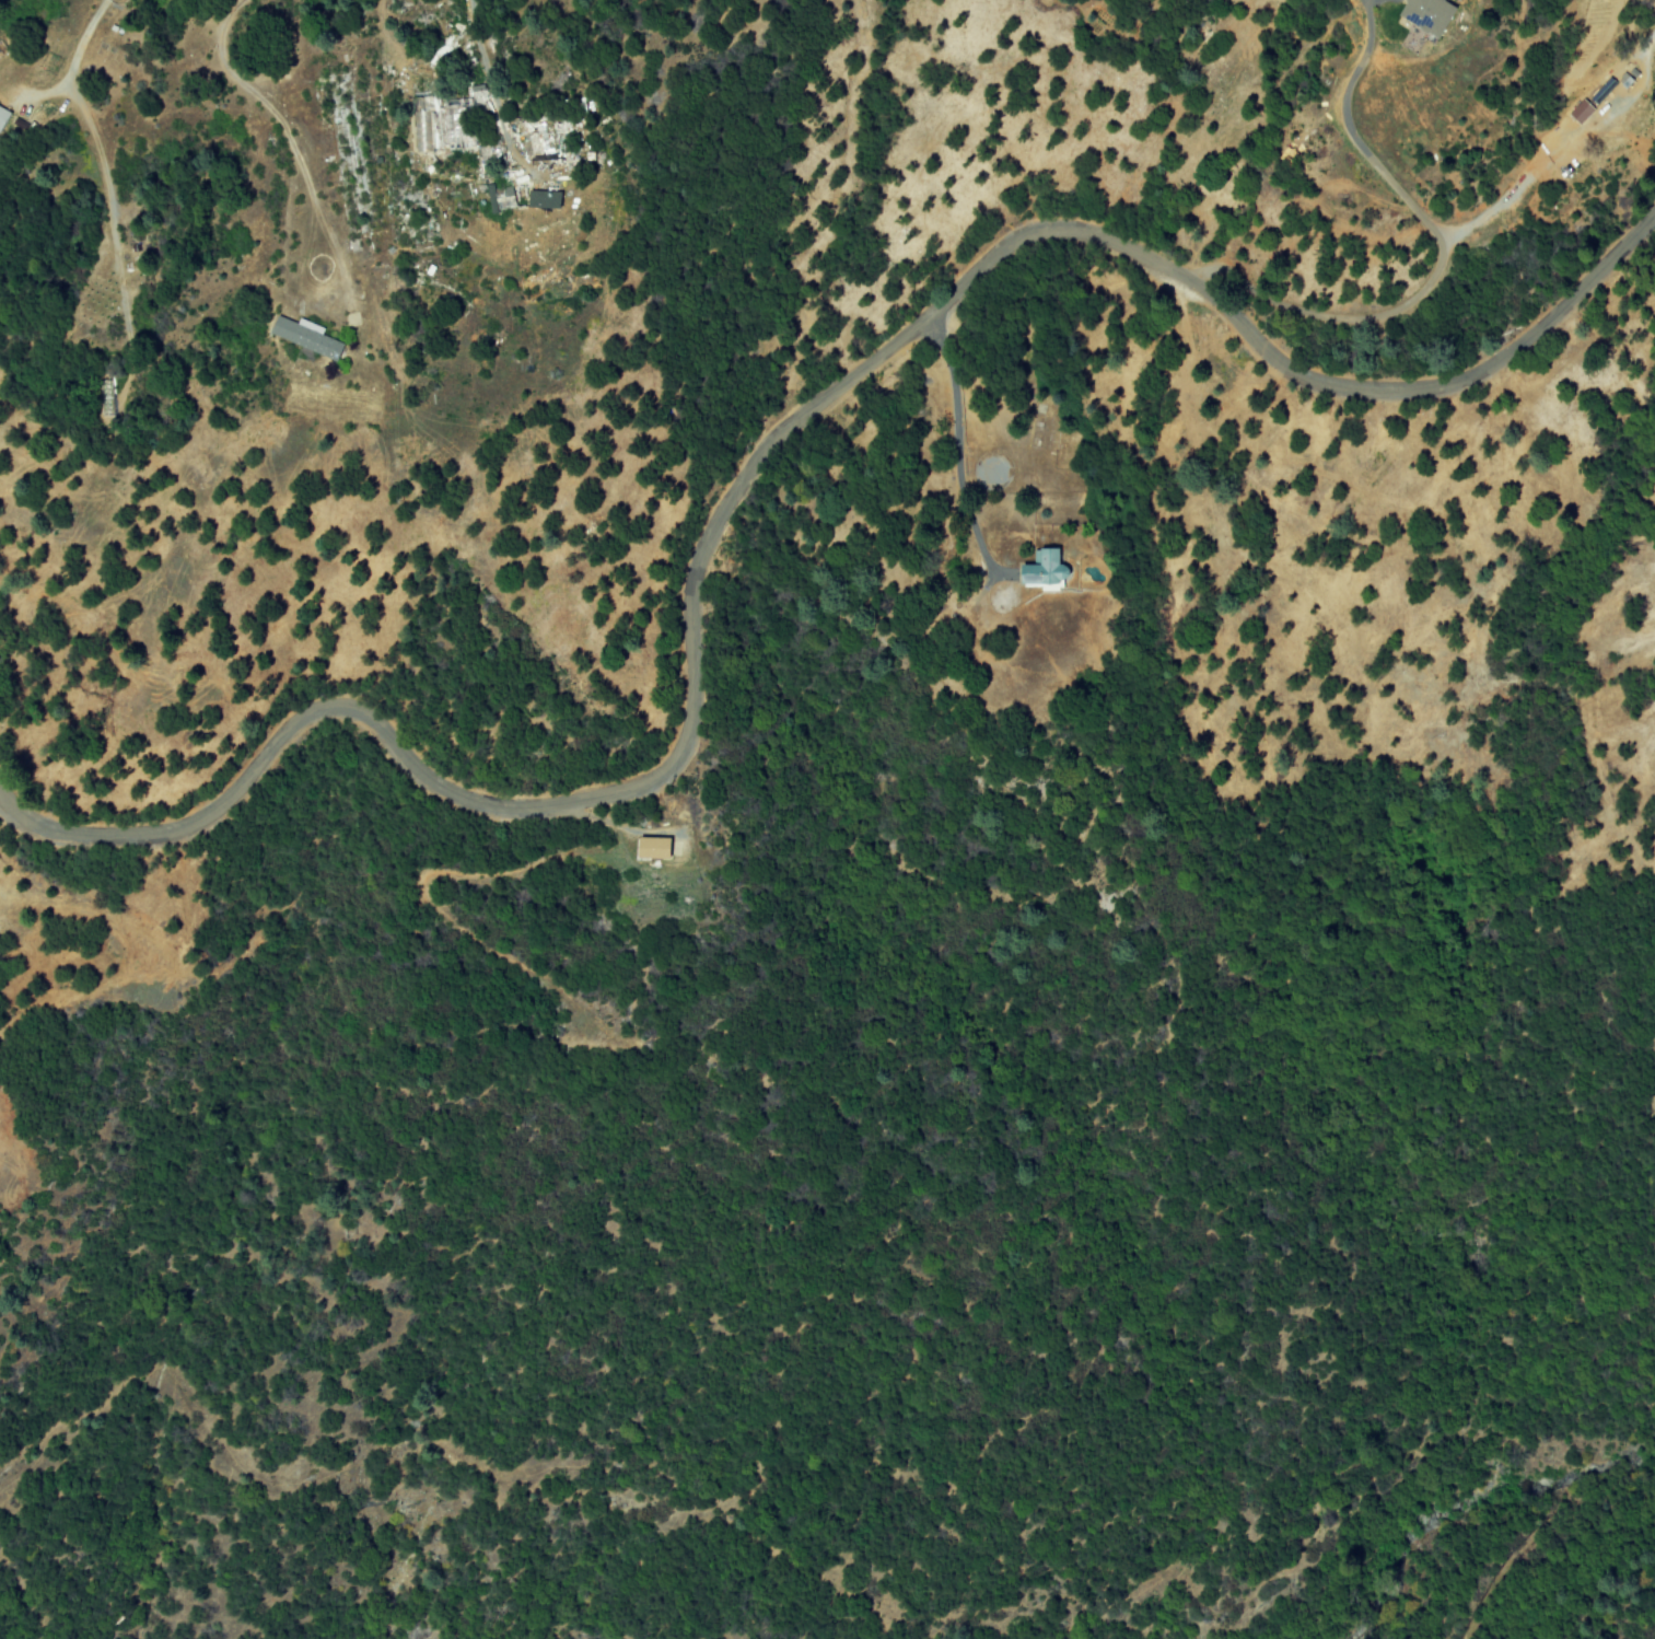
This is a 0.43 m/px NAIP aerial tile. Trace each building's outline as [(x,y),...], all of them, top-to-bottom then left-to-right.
[(1443,2),(1444,0),(1404,0),(1396,18),(1439,38),(1454,7),(1443,2)] [(1616,84),(1609,77),(1589,99),(1596,106),(1616,84)] [(1578,125),(1593,111),(1582,100),(1568,113),(1578,125)] [(558,209),(559,192),(527,191),(526,208),(558,209)] [(267,334),(299,346),(295,356),(312,362),(315,354),(335,362),(342,343),(320,335),(323,328),(298,319),(296,323),(274,315),(267,334)] [(1057,550),(1032,549),(1032,565),(1018,565),(1018,584),(1040,585),(1040,590),(1064,591),(1064,567),(1057,567),(1057,550)] [(635,859),(667,860),(668,839),(635,838),(635,859)]
